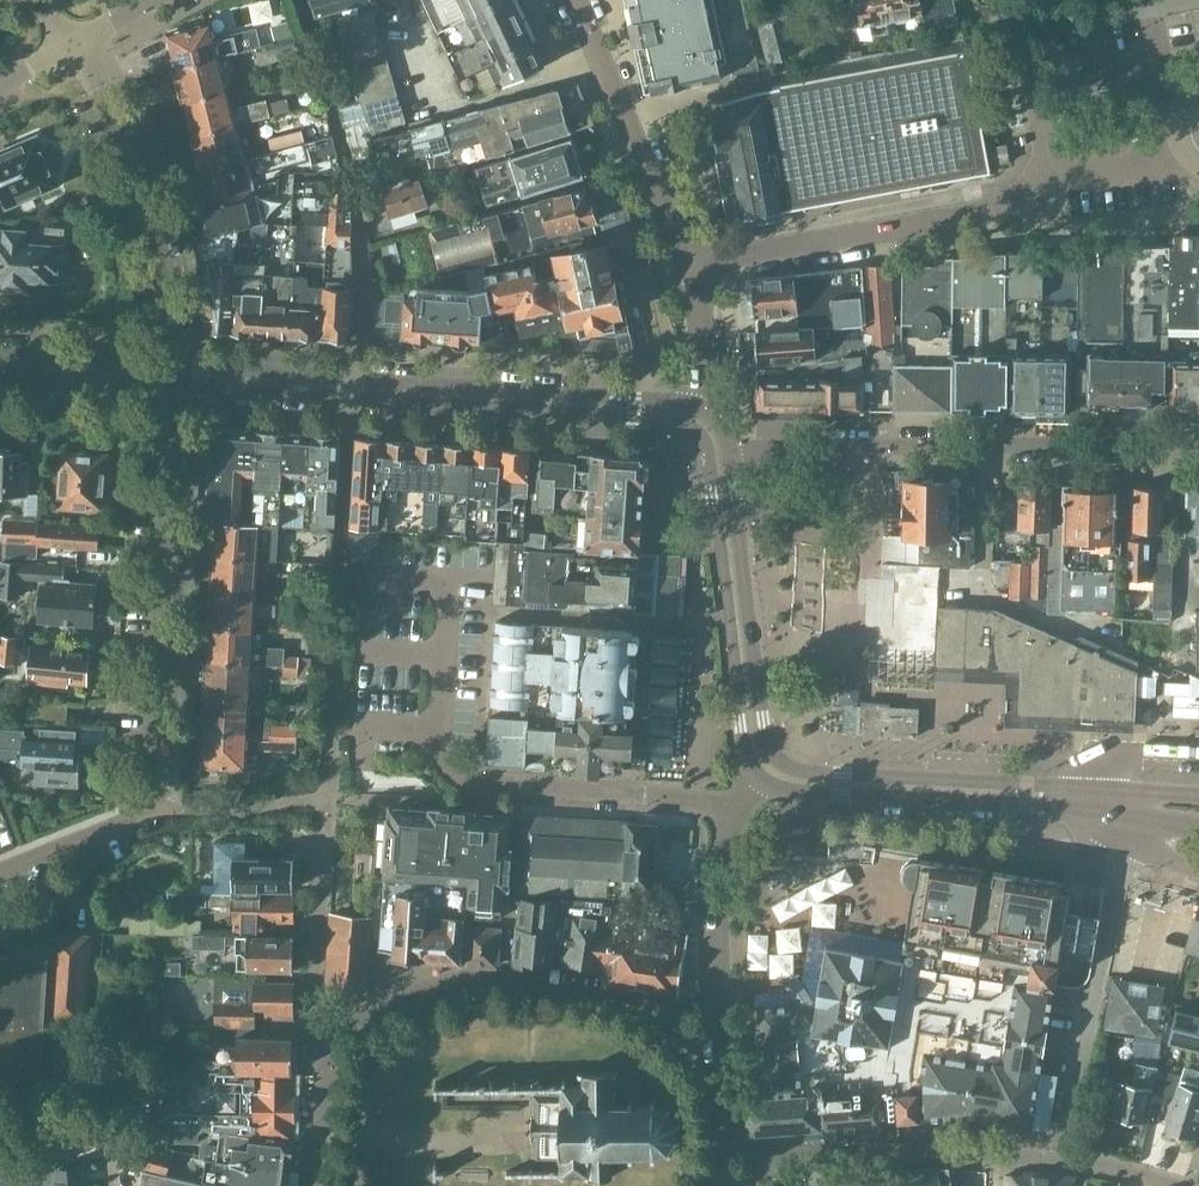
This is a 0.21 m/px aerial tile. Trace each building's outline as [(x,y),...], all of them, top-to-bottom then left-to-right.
[(314,18),(371,2),(370,0),(309,0),(314,18)] [(438,32),(507,0),(393,0),(399,22),(414,18),(413,17),(417,16),(418,17),(419,17),(420,22),(432,18),(438,32)] [(449,55),(522,21),(512,0),(507,0),(438,32),(449,55)] [(652,93),(760,70),(745,0),(632,0),(652,93)] [(892,21),(888,0),(857,0),(859,8),(842,12),(845,30),(892,21)] [(892,21),(923,15),(926,32),(957,26),(952,0),(888,0),(892,21)] [(757,12),(758,14),(765,45),(770,44),(774,61),(790,58),(783,24),(790,23),(786,6),(757,12)] [(338,19),(362,101),(345,106),(341,93),(336,94),(349,140),(405,123),(372,9),(338,19)] [(271,26),(275,43),(294,38),(290,21),(271,26)] [(449,55),(460,78),(533,44),(522,21),(449,55)] [(168,35),(176,69),(219,58),(262,48),(257,30),(214,41),(210,25),(168,35)] [(294,38),(275,43),(279,56),(298,51),(295,38),(294,38)] [(991,174),(969,54),(966,39),(845,61),(837,62),(771,74),(774,89),(758,92),(722,104),(724,111),(711,113),(714,129),(717,149),(730,147),(741,215),(991,174)] [(533,44),(460,78),(470,99),(491,92),(544,67),(533,44)] [(843,50),(835,52),(837,62),(845,61),(844,55),(843,50)] [(182,105),(185,104),(185,102),(227,91),(219,58),(176,69),(173,70),(182,105)] [(185,102),(185,104),(193,135),(236,124),(236,126),(252,122),(271,118),(266,100),(232,109),(227,91),(185,102)] [(555,91),(432,128),(431,125),(408,132),(414,155),(443,148),(449,167),(486,157),(487,158),(497,156),(497,157),(515,150),(512,141),(525,136),(529,147),(571,133),(562,104),(560,105),(555,91)] [(244,157),(245,160),(261,156),(252,122),(236,126),(236,124),(193,135),(194,136),(191,137),(200,172),(203,170),(203,168),(244,157)] [(268,139),(270,147),(304,139),(302,130),(268,139)] [(572,138),(475,169),(487,207),(522,196),(523,197),(585,177),(572,138)] [(3,196),(7,206),(56,185),(36,140),(0,155),(0,197),(3,196)] [(280,171),(315,173),(313,161),(307,144),(261,156),(245,160),(244,157),(203,168),(203,170),(210,201),(253,190),(253,192),(258,191),(259,194),(277,194),(277,190),(279,190),(280,171)] [(991,148),(994,166),(1010,163),(1007,145),(991,148)] [(294,224),(296,224),(328,226),(331,191),(332,174),(315,173),(280,171),(279,190),(277,190),(277,194),(259,194),(258,191),(253,192),(253,190),(210,201),(211,204),(186,210),(193,240),(239,229),(266,223),(269,223),(294,224)] [(382,191),(394,229),(418,222),(415,212),(427,208),(419,180),(382,191)] [(454,274),(510,260),(552,249),(553,254),(601,244),(599,237),(628,230),(631,222),(623,195),(617,190),(603,194),(601,185),(442,226),(428,230),(432,244),(442,277),(454,274)] [(325,262),(324,287),(320,339),(336,340),(338,336),(350,337),(354,289),(353,289),(351,248),(358,247),(355,227),(352,227),(352,215),(346,214),(347,193),(331,191),(328,226),(325,262)] [(236,272),(237,272),(232,333),(261,335),(266,274),(265,274),(269,223),(266,223),(239,229),(237,263),(236,272)] [(261,335),(291,337),(296,259),(295,259),(296,224),(294,224),(269,223),(265,274),(266,274),(261,335)] [(291,337),(320,339),(324,287),(325,262),(328,226),(296,224),(295,259),(296,259),(291,337)] [(208,332),(232,333),(237,272),(236,272),(237,263),(239,229),(193,240),(198,265),(208,332)] [(26,290),(26,280),(59,283),(62,231),(38,230),(38,232),(6,230),(6,233),(0,233),(0,288),(26,290)] [(1170,248),(1168,406),(1171,408),(1172,361),(1198,361),(1198,236),(1175,236),(1175,248),(1170,248)] [(491,285),(497,311),(515,307),(521,336),(565,326),(578,324),(581,337),(616,330),(621,352),(660,344),(657,330),(664,328),(661,314),(668,312),(665,297),(663,297),(660,283),(657,284),(654,270),(616,278),(608,243),(601,244),(553,254),(552,249),(510,260),(513,268),(486,275),(489,285),(491,285)] [(1078,342),(1077,368),(1077,403),(1077,406),(1084,406),(1088,413),(1093,413),(1098,407),(1101,407),(1103,404),(1112,404),(1114,407),(1117,407),(1119,404),(1122,404),(1123,354),(1125,246),(1079,246),(1078,268),(1078,288),(1078,334),(1080,334),(1080,342),(1078,342)] [(1125,246),(1123,354),(1122,404),(1127,404),(1132,398),(1144,398),(1144,405),(1146,408),(1151,408),(1153,411),(1163,411),(1167,406),(1168,406),(1170,248),(1125,246)] [(1011,412),(1041,412),(1043,320),(1037,320),(1038,299),(1043,299),(1043,287),(1043,253),(1007,257),(1007,300),(1005,300),(1005,321),(1015,321),(1014,353),(1012,353),(1011,412)] [(1070,413),(1070,402),(1077,403),(1077,368),(1078,342),(1080,342),(1080,334),(1078,334),(1078,288),(1078,268),(1043,267),(1044,253),(1043,253),(1043,287),(1043,299),(1038,299),(1037,320),(1043,320),(1041,412),(1070,413)] [(954,258),(955,317),(952,411),(954,411),(994,412),(1011,412),(1012,353),(1014,353),(1015,321),(1005,321),(1005,300),(1007,300),(1007,257),(1007,254),(954,258)] [(955,317),(954,258),(936,259),(936,266),(903,266),(902,325),(901,364),(895,364),(895,346),(896,346),(896,345),(894,345),(894,410),(897,410),(897,408),(949,409),(949,411),(952,411),(955,317)] [(894,345),(896,345),(892,266),(863,268),(869,325),(874,380),(877,410),(894,410),(894,345)] [(869,325),(863,268),(751,279),(756,318),(758,332),(869,325)] [(500,326),(497,311),(491,285),(489,285),(471,290),(470,297),(424,294),(424,299),(405,298),(402,337),(482,342),(483,330),(500,326)] [(758,379),(874,380),(869,325),(758,332),(757,332),(758,365),(758,379)] [(1171,408),(1172,409),(1198,409),(1198,361),(1172,361),(1171,408)] [(865,410),(877,410),(874,380),(758,379),(758,409),(865,410)] [(199,523),(216,525),(226,525),(232,429),(209,427),(204,432),(199,523)] [(259,431),(232,429),(226,525),(241,525),(244,476),(256,477),(259,431)] [(286,433),(259,431),(256,477),(255,491),(281,493),(282,479),(286,433)] [(312,435),(286,433),(282,479),(298,480),(309,480),(312,435)] [(340,437),(312,435),(309,480),(306,530),(334,532),(340,437)] [(351,527),(380,529),(386,440),(357,438),(351,527)] [(380,531),(409,533),(415,442),(386,440),(380,529),(380,531)] [(409,533),(437,535),(437,532),(444,444),(415,442),(409,533)] [(473,446),(444,444),(437,532),(467,535),(473,446)] [(502,448),(473,446),(467,535),(466,540),(495,543),(495,540),(502,448)] [(502,448),(495,540),(524,543),(528,496),(531,451),(502,448)] [(536,451),(534,483),(644,490),(645,464),(640,458),(591,455),(590,456),(579,455),(579,454),(536,451)] [(26,494),(27,463),(19,463),(20,453),(0,453),(0,497),(26,497),(26,494)] [(60,508),(104,511),(107,457),(63,454),(60,508)] [(928,559),(927,566),(941,567),(969,568),(969,551),(973,551),(974,528),(959,528),(959,491),(949,491),(949,483),(925,483),(926,473),(897,472),(897,488),(907,488),(906,537),(925,537),(924,559),(928,559)] [(244,476),(241,525),(262,526),(296,529),(298,480),(282,479),(281,493),(255,491),(256,477),(244,476)] [(534,483),(531,512),(641,520),(644,490),(534,483)] [(1064,486),(1063,525),(1051,525),(1051,532),(1050,532),(1048,599),(1048,613),(1066,613),(1066,609),(1115,611),(1116,572),(1117,556),(1121,555),(1122,526),(1116,526),(1117,512),(1118,512),(1119,491),(1105,487),(1104,484),(1100,484),(1098,487),(1064,486)] [(1019,531),(1032,531),(1032,545),(1030,545),(1030,564),(1010,563),(1009,599),(1030,600),(1030,598),(1048,599),(1050,532),(1051,532),(1051,525),(1052,486),(1020,485),(1019,531)] [(1128,530),(1127,541),(1125,581),(1154,582),(1154,608),(1172,608),(1172,563),(1171,563),(1171,543),(1171,532),(1163,531),(1165,490),(1134,489),(1133,531),(1128,530)] [(1188,535),(1198,535),(1198,491),(1190,491),(1188,535)] [(26,497),(25,516),(40,517),(40,499),(40,494),(26,494),(26,497)] [(531,512),(527,545),(639,552),(641,520),(531,512)] [(3,543),(6,544),(6,558),(24,559),(25,545),(37,545),(39,524),(39,522),(4,520),(3,543)] [(99,529),(39,524),(37,545),(97,549),(99,529)] [(216,525),(214,557),(260,561),(260,562),(268,562),(269,547),(261,544),(262,526),(241,525),(226,525),(216,525)] [(380,535),(351,534),(350,561),(372,562),(373,545),(380,545),(380,535)] [(639,552),(527,545),(496,543),(493,599),(492,605),(678,617),(682,556),(639,553),(639,552)] [(301,550),(300,560),(319,561),(320,551),(301,550)] [(214,557),(212,592),(258,595),(260,562),(260,561),(214,557)] [(18,594),(19,580),(52,582),(52,579),(61,580),(62,566),(0,562),(0,593),(18,594)] [(58,587),(52,587),(44,586),(40,621),(55,623),(60,628),(70,629),(76,624),(77,625),(78,616),(94,617),(97,586),(71,584),(58,583),(58,587)] [(208,628),(210,628),(211,627),(256,630),(258,595),(212,592),(210,592),(208,628)] [(937,667),(965,668),(967,609),(940,608),(937,667)] [(965,668),(993,669),(995,610),(979,609),(967,609),(965,668)] [(993,669),(1007,670),(1010,616),(996,610),(995,610),(993,669)] [(1007,670),(1022,671),(1024,623),(1010,616),(1007,670)] [(280,634),(310,635),(310,623),(280,621),(280,634)] [(493,668),(491,706),(677,718),(678,699),(679,680),(682,634),(496,622),(493,668)] [(1020,714),(1049,715),(1053,635),(1024,623),(1022,671),(1020,714)] [(211,627),(210,628),(208,661),(254,665),(263,665),(284,667),(285,657),(285,649),(264,648),(265,630),(256,630),(211,627)] [(1049,715),(1077,716),(1081,637),(1080,637),(1080,647),(1053,635),(1049,715)] [(0,648),(0,664),(16,666),(16,649),(26,651),(27,639),(9,637),(1,636),(0,648)] [(1077,716),(1134,719),(1137,662),(1081,637),(1077,716)] [(27,681),(27,685),(46,687),(68,689),(69,682),(87,684),(88,680),(90,679),(91,670),(89,667),(90,654),(31,648),(27,681)] [(285,657),(284,667),(298,668),(299,657),(285,657)] [(203,697),(206,697),(206,696),(251,699),(252,684),(261,684),(263,665),(254,665),(208,661),(206,661),(203,697)] [(298,668),(284,667),(283,678),(307,679),(307,668),(298,668)] [(1198,708),(1198,696),(1192,695),(1192,684),(1164,683),(1164,694),(1173,695),(1172,707),(1198,708)] [(206,697),(204,731),(248,734),(251,699),(206,696),(206,697)] [(490,713),(487,759),(618,767),(646,769),(648,754),(674,756),(676,725),(677,718),(491,706),(490,713)] [(861,734),(917,738),(919,709),(862,707),(861,734)] [(257,725),(257,735),(258,735),(257,739),(270,740),(271,726),(297,727),(297,726),(257,725)] [(258,735),(257,735),(256,751),(276,752),(276,747),(296,747),(297,727),(271,726),(270,740),(257,739),(258,735)] [(24,739),(25,728),(4,727),(0,727),(0,747),(3,748),(8,748),(24,749),(22,764),(38,765),(37,782),(79,785),(81,753),(76,753),(77,743),(77,731),(41,729),(40,740),(24,739)] [(248,734),(204,731),(202,767),(245,770),(248,734)] [(385,878),(385,880),(454,885),(453,886),(467,887),(465,916),(502,918),(503,907),(506,907),(507,888),(508,888),(511,850),(510,850),(512,817),(474,814),(474,813),(431,810),(431,811),(390,808),(390,820),(389,820),(385,868),(386,868),(385,878)] [(565,892),(616,895),(653,898),(658,826),(519,817),(514,889),(565,892)] [(787,855),(822,856),(830,856),(830,840),(829,840),(811,839),(807,835),(792,834),(787,838),(787,855)] [(232,894),(232,897),(261,897),(262,890),(294,890),(295,860),(295,859),(245,859),(245,842),(218,840),(215,894),(232,894)] [(763,1099),(747,1100),(749,1135),(811,1130),(821,1130),(831,1139),(877,1135),(886,1124),(938,1118),(966,1118),(985,1121),(1032,1129),(1041,1072),(1052,1002),(1053,1001),(1071,890),(1066,889),(1067,883),(1044,879),(994,870),(993,877),(991,876),(992,870),(919,858),(916,858),(914,858),(910,859),(906,862),(903,867),(902,874),(903,880),(908,885),(914,887),(907,926),(905,940),(902,958),(826,946),(817,999),(817,1003),(815,1013),(796,1010),(796,1005),(755,1008),(763,1099)] [(107,871),(106,886),(118,887),(119,872),(107,871)] [(462,964),(465,918),(465,916),(467,887),(453,886),(454,885),(385,880),(379,950),(394,953),(393,959),(462,964)] [(564,964),(604,969),(615,900),(616,895),(565,892),(565,895),(562,915),(570,917),(564,964)] [(168,893),(168,906),(207,907),(207,894),(168,893)] [(267,922),(294,922),(294,897),(261,897),(232,897),(232,894),(215,894),(207,894),(207,907),(233,908),(232,935),(237,935),(247,935),(247,937),(267,937),(267,922)] [(520,899),(518,928),(514,968),(534,970),(534,964),(554,966),(560,902),(532,901),(520,899)] [(604,969),(601,988),(676,998),(685,932),(677,931),(647,926),(648,921),(644,921),(647,904),(615,900),(604,969)] [(111,904),(113,912),(124,910),(122,903),(111,904)] [(367,917),(326,914),(326,988),(344,988),(344,993),(352,993),(353,988),(366,988),(367,917)] [(1186,955),(1198,959),(1198,914),(1186,955)] [(162,936),(193,935),(201,935),(202,921),(162,921),(130,920),(130,934),(162,936)] [(466,964),(496,966),(499,929),(469,927),(466,964)] [(201,935),(193,935),(192,950),(226,951),(226,945),(227,936),(201,935)] [(267,937),(247,937),(247,935),(237,935),(237,936),(227,936),(226,945),(237,945),(237,970),(247,970),(294,971),(294,937),(267,937)] [(52,1023),(83,1025),(89,938),(57,936),(52,1023)] [(42,1076),(49,958),(0,955),(0,1074),(42,1076)] [(181,976),(181,962),(167,962),(166,975),(181,976)] [(293,1020),(293,984),(255,984),(255,978),(219,978),(219,1003),(215,1003),(215,1028),(237,1028),(255,1028),(255,1015),(273,1016),(273,1020),(293,1020)] [(1143,985),(1114,980),(1106,1026),(1137,1031),(1162,1036),(1169,989),(1143,985)] [(1198,1050),(1198,1013),(1177,1007),(1168,1042),(1198,1050)] [(237,1028),(237,1038),(255,1038),(255,1028),(237,1028)] [(1162,1036),(1137,1031),(1132,1064),(1136,1066),(1137,1064),(1158,1068),(1162,1036)] [(260,1074),(293,1074),(293,1038),(255,1038),(237,1038),(237,1049),(221,1048),(221,1061),(200,1060),(200,1071),(211,1071),(211,1073),(242,1073),(260,1074)] [(1137,1064),(1136,1066),(1133,1085),(1120,1083),(1114,1117),(1120,1118),(1122,1123),(1132,1125),(1136,1122),(1142,1123),(1149,1090),(1153,1091),(1158,1068),(1137,1064)] [(155,1073),(153,1091),(165,1092),(166,1074),(155,1073)] [(211,1073),(211,1085),(211,1090),(241,1091),(241,1094),(243,1094),(243,1107),(254,1107),(254,1122),(291,1122),(294,1122),(293,1074),(260,1074),(242,1073),(211,1073)] [(565,1086),(562,1086),(562,1092),(532,1092),(532,1135),(533,1175),(586,1174),(586,1179),(613,1177),(612,1155),(655,1154),(668,1150),(678,1135),(678,1122),(669,1109),(656,1105),(614,1105),(613,1073),(584,1073),(584,1084),(565,1086)] [(1166,1129),(1168,1129),(1178,1132),(1180,1137),(1187,1140),(1191,1136),(1194,1137),(1198,1121),(1198,1082),(1183,1077),(1176,1098),(1166,1129)] [(251,1135),(251,1136),(291,1141),(291,1122),(254,1122),(254,1107),(243,1107),(243,1116),(225,1115),(225,1114),(214,1114),(200,1114),(200,1115),(172,1111),(174,1094),(156,1092),(152,1125),(173,1128),(199,1131),(214,1132),(251,1135)] [(294,1141),(291,1141),(251,1136),(251,1135),(214,1132),(199,1131),(173,1128),(152,1125),(150,1140),(168,1142),(167,1150),(206,1158),(220,1161),(232,1162),(290,1170),(294,1141)] [(46,1126),(44,1158),(72,1159),(73,1127),(46,1126)] [(142,1168),(167,1177),(173,1159),(149,1150),(142,1168)] [(290,1170),(232,1162),(220,1161),(206,1158),(203,1182),(218,1185),(225,1185),(288,1185),(290,1170)] [(938,1167),(894,1175),(891,1180),(893,1185),(965,1185),(961,1167),(939,1171),(938,1167)] [(57,1185),(85,1185),(83,1168),(62,1170),(64,1184),(57,1185)] [(167,1177),(143,1171),(141,1185),(205,1185),(167,1177)] [(1078,1178),(1026,1173),(1026,1174),(1003,1174),(1003,1185),(1077,1185),(1078,1178)]
